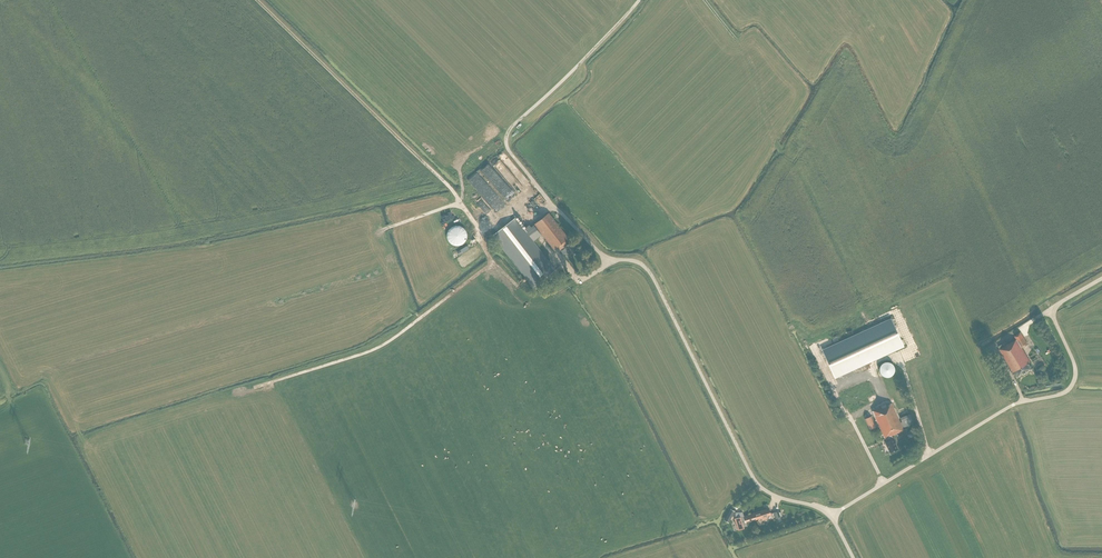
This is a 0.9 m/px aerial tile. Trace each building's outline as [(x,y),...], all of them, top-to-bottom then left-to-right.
[(485,191),(482,193),(495,205),(501,198),(485,183),(481,187),(485,191)] [(542,234),(554,249),(558,247),(560,250),(564,247),(572,256),(579,251),(571,241),(570,242),(568,239),(568,238),(549,213),(534,225),(526,232),(515,218),(493,235),(533,287),(555,270),(533,241),(542,234)] [(459,226),(457,225),(455,226),(454,226),(452,227),(450,228),(449,229),(448,231),(447,232),(447,234),(447,236),(447,238),(447,239),(448,241),(449,242),(450,244),(452,245),(454,245),(455,246),(457,246),(459,246),(461,245),(462,245),(464,244),(465,242),(466,241),(467,239),(467,238),(468,236),(467,234),(467,232),(466,231),(465,229),(464,228),(462,227),(461,226),(459,226)] [(891,319),(823,351),(835,377),(903,346),(891,319)] [(1022,348),(1028,345),(1022,336),(1021,333),(1015,336),(1017,340),(1012,342),(1005,346),(1004,344),(999,346),(1001,349),(1000,349),(1016,377),(1017,376),(1018,378),(1033,369),(1029,362),(1030,362),(1022,348)] [(1034,365),(1041,364),(1040,356),(1035,357),(1036,359),(1033,360),(1034,365)] [(894,373),(895,372),(895,370),(895,368),(894,367),(894,366),(893,365),(892,364),(891,363),(889,362),(888,362),(887,362),(885,362),(884,363),(883,363),(882,364),(881,365),(880,366),(880,367),(880,369),(880,370),(880,371),(880,372),(881,373),(881,374),(882,375),(883,376),(884,377),(886,377),(887,377),(888,377),(889,377),(890,377),(891,377),(891,376),(893,375),(894,373)] [(897,395),(908,390),(904,380),(893,384),(897,395)] [(887,405),(886,404),(872,411),(885,439),(886,439),(887,441),(885,442),(890,453),(898,449),(895,443),(896,442),(894,438),(893,438),(892,436),(904,430),(891,403),(887,405)] [(900,418),(904,428),(914,424),(910,414),(900,418)] [(865,419),(870,430),(876,427),(871,416),(865,419)] [(770,509),(767,510),(767,509),(744,516),(743,511),(735,512),(736,518),(735,519),(738,530),(744,528),(743,526),(747,525),(746,523),(762,518),(763,520),(767,519),(766,516),(771,515),(770,509)]
